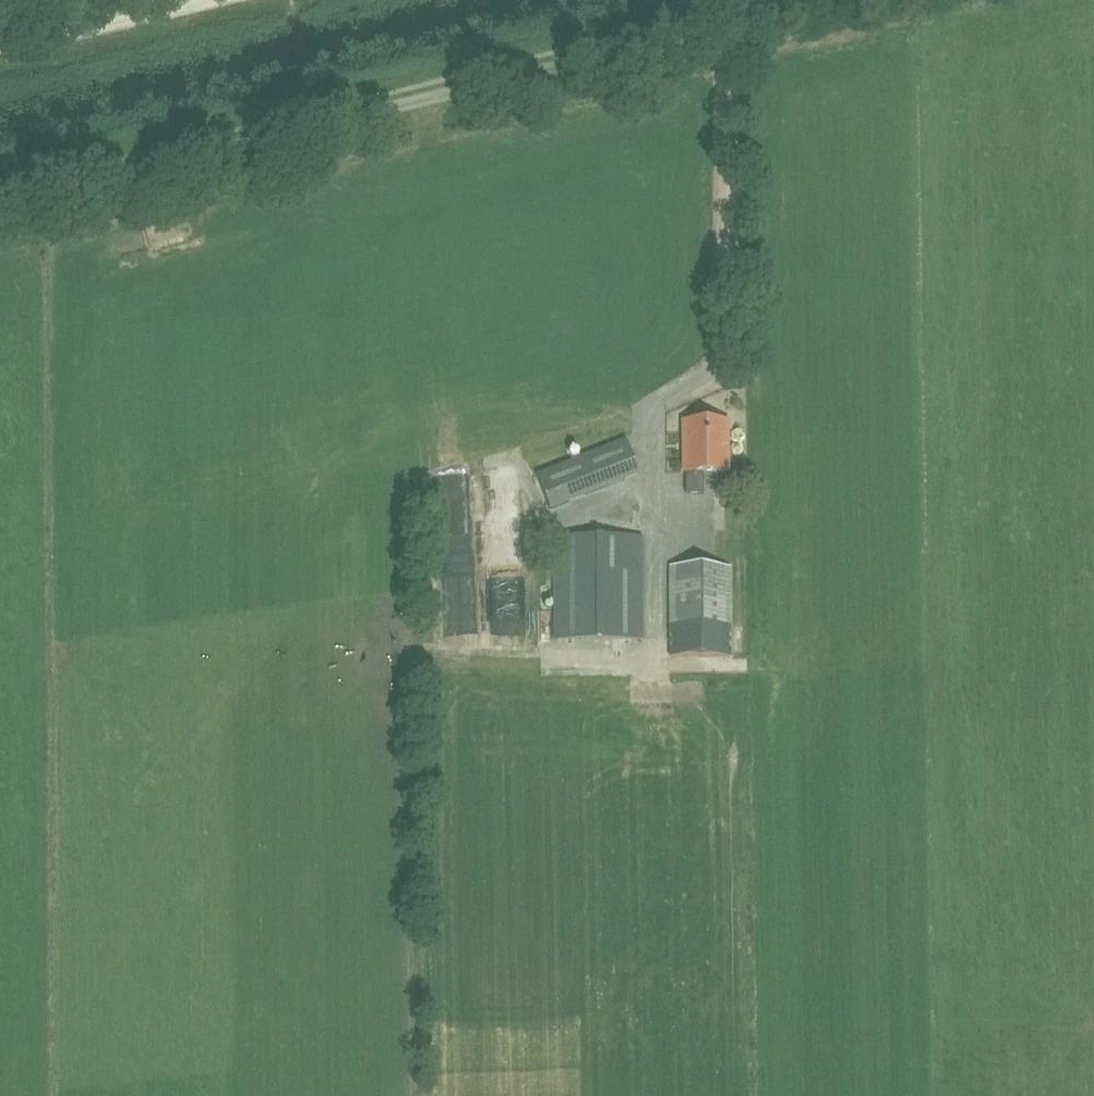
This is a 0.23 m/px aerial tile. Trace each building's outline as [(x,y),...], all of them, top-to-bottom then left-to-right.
[(687,474),(728,473),(728,423),(687,423),(687,474)] [(639,475),(625,440),(536,475),(550,510),(639,475)] [(492,484),(493,510),(517,509),(515,483),(492,484)] [(520,590),(517,519),(497,520),(500,591),(520,590)] [(642,640),(643,538),(556,537),(555,640),(642,640)] [(730,658),(731,569),(671,568),(671,658),(730,658)] [(521,623),(500,623),(499,644),(520,644),(521,623)]
